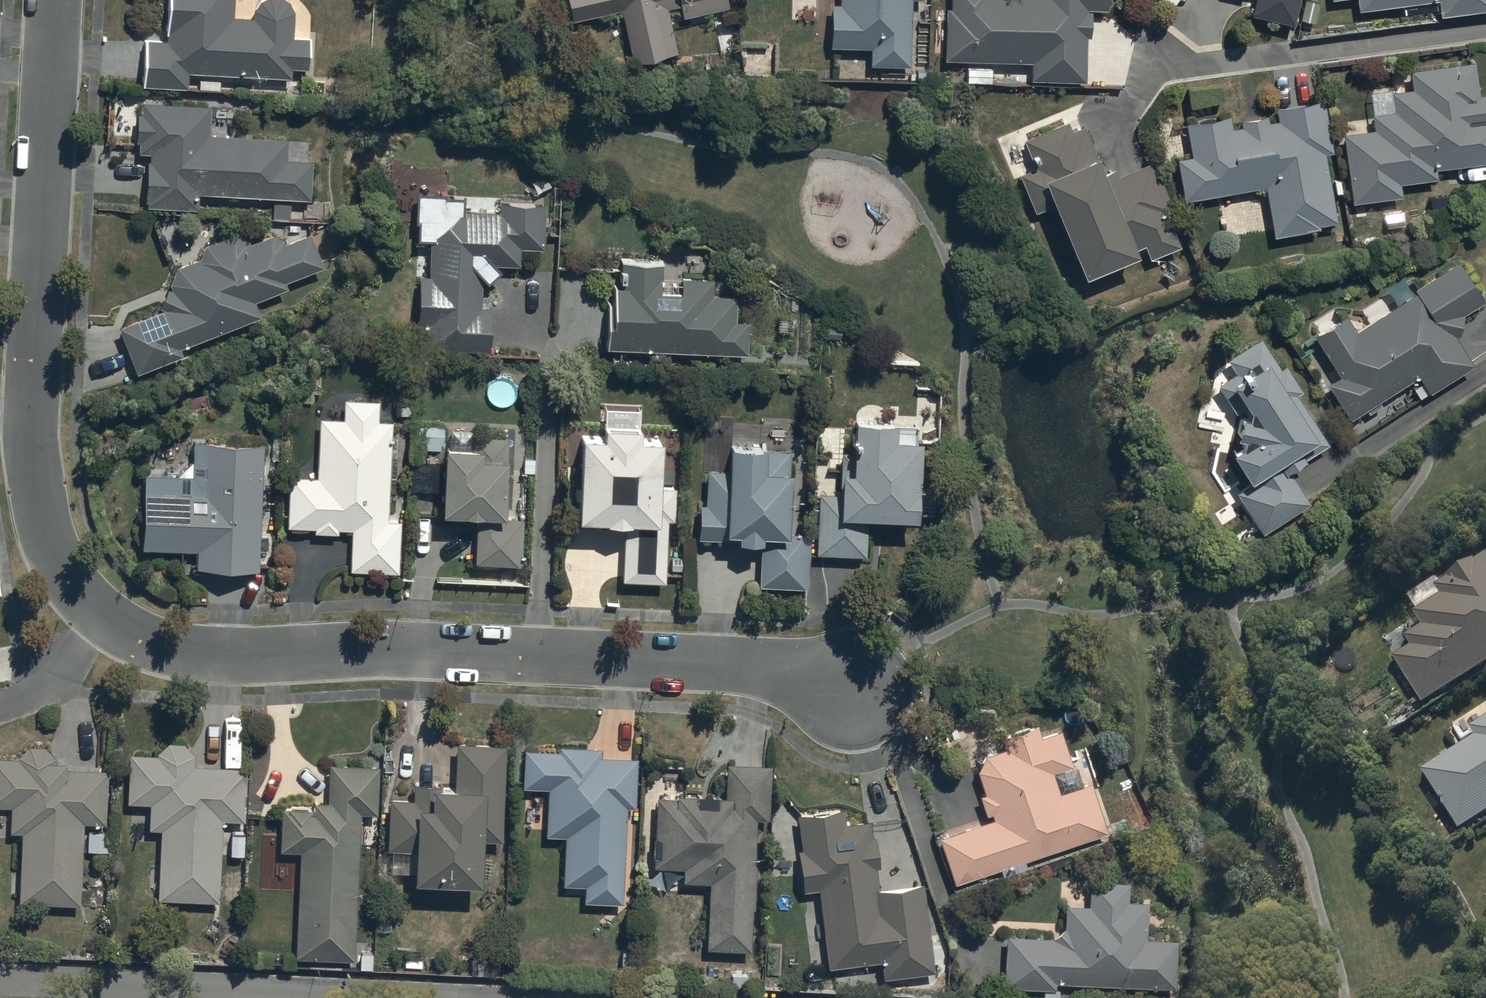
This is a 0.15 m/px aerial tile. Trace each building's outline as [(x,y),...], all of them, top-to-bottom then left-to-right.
[(146,42),(144,90),(188,93),(189,77),(291,82),(291,72),(308,73),(310,41),(294,40),(295,17),(295,15),(294,13),(294,12),(293,10),(292,9),(291,8),(290,6),(289,5),(288,4),(286,3),(285,2),(284,1),(282,0),(265,0),(264,0),(263,1),(261,2),(260,3),(259,4),(257,5),(256,6),(255,8),(254,9),(253,10),(253,12),(252,14),(252,22),(234,21),(235,0),(169,0),(167,43),(146,42)] [(574,26),(621,14),(635,69),(679,58),(668,13),(679,10),(682,23),(731,11),(728,0),(568,0),(574,26)] [(839,8),(831,8),(830,51),(868,52),(868,68),(910,69),(911,3),(925,3),(925,0),(839,0),(839,8)] [(946,62),(1032,65),(1031,83),(1086,85),(1087,41),(1090,41),(1091,17),(1086,17),(1086,13),(1106,13),(1107,0),(952,0),(952,12),(948,11),(946,62)] [(1249,16),(1292,24),(1297,0),(1253,0),(1249,16)] [(1332,4),(1355,1),(1357,15),(1437,4),(1440,20),(1485,14),(1485,0),(1331,0),(1332,4)] [(1370,118),(1372,133),(1342,136),(1350,208),(1400,202),(1398,187),(1436,183),(1434,172),(1485,165),(1485,115),(1484,115),(1482,99),(1478,100),(1474,66),(1409,74),(1411,94),(1389,97),(1389,94),(1368,97),(1370,118)] [(198,214),(199,196),(310,204),(313,165),(288,163),(289,144),(209,139),(210,109),(143,105),(142,117),(137,117),(135,144),(140,144),(139,157),(150,158),(147,210),(198,214)] [(1185,204),(1262,190),(1271,241),(1318,232),(1318,229),(1335,226),(1322,158),(1332,156),(1323,105),(1276,113),(1278,125),(1265,127),(1264,122),(1240,126),(1240,131),(1230,133),(1228,122),(1185,130),(1191,161),(1178,163),(1185,204)] [(1035,216),(1053,209),(1086,286),(1139,263),(1134,253),(1145,249),(1151,262),(1181,249),(1167,215),(1173,213),(1153,164),(1117,179),(1115,173),(1104,178),(1084,131),(1072,136),(1068,126),(1025,144),(1036,172),(1020,179),(1035,216)] [(419,280),(417,328),(428,328),(427,353),(490,355),(491,312),(481,312),(482,284),(487,290),(502,276),(496,270),(519,271),(520,253),(543,253),(544,206),(499,205),(499,218),(464,217),(465,201),(447,201),(448,198),(415,197),(414,229),(418,229),(418,248),(430,248),(429,281),(419,280)] [(161,314),(119,332),(138,380),(183,362),(180,353),(261,320),(256,306),(288,293),(285,286),(323,271),(309,236),(285,246),(271,239),(250,247),(233,239),(206,248),(199,264),(176,270),(161,314)] [(608,334),(607,352),(747,358),(748,327),(735,326),(736,301),(713,300),(714,283),(681,282),(681,300),(662,299),(663,268),(621,266),(620,292),(615,292),(614,335),(608,334)] [(1349,423),(1365,413),(1368,418),(1381,410),(1378,404),(1416,380),(1428,397),(1472,369),(1456,344),(1462,318),(1481,306),(1457,267),(1414,294),(1417,298),(1355,336),(1346,321),(1313,341),(1338,382),(1327,389),(1349,423)] [(1259,343),(1227,364),(1236,377),(1218,390),(1237,418),(1242,414),(1246,420),(1245,426),(1238,426),(1236,446),(1253,448),(1231,463),(1248,489),(1235,497),(1262,537),(1308,507),(1288,476),(1304,466),(1303,464),(1328,448),(1295,398),(1300,394),(1284,370),(1279,373),(1259,343)] [(389,525),(392,425),(379,425),(379,405),(344,404),(343,424),(319,424),(317,483),(287,482),(286,532),(313,533),(313,537),(339,537),(339,534),(350,534),(349,575),(400,577),(401,525),(389,525)] [(580,526),(625,527),(622,580),(667,582),(670,521),(676,521),(678,487),(662,486),(664,443),(641,442),(641,432),(606,431),(605,443),(584,442),(580,526)] [(840,498),(819,497),(817,558),(866,559),(867,526),(919,528),(921,450),(915,450),(916,433),(855,431),(855,457),(841,456),(840,498)] [(445,457),(442,523),(477,526),(474,568),(521,571),(524,523),(506,522),(509,441),(472,439),(472,458),(445,457)] [(263,448),(194,448),(193,479),(146,478),(144,553),(197,554),(197,574),(260,576),(263,448)] [(701,505),(699,542),(740,544),(740,553),(760,554),(758,590),(807,592),(810,536),(788,535),(791,455),(729,452),(729,474),(706,473),(705,505),(701,505)] [(1422,708),(1485,669),(1485,560),(1436,591),(1443,603),(1415,620),(1423,633),(1407,643),(1413,654),(1396,665),(1422,708)] [(1421,777),(1459,836),(1485,819),(1485,725),(1472,734),(1476,742),(1421,777)] [(938,841),(953,888),(1107,835),(1090,787),(1059,798),(1051,777),(1072,770),(1060,734),(1038,742),(1034,731),(1000,743),(1004,753),(985,759),(977,775),(985,798),(979,800),(985,819),(991,817),(992,823),(938,841)] [(169,747),(158,759),(130,758),(128,808),(151,809),(150,833),(160,833),(158,905),(220,907),(222,825),(245,826),(247,772),(194,771),(194,759),(184,747),(169,747)] [(0,761),(0,809),(11,810),(10,836),(23,836),(21,906),(82,908),(84,827),(107,828),(109,774),(67,772),(67,769),(56,769),(56,763),(45,749),(32,748),(18,761),(0,761)] [(413,803),(387,802),(386,854),(414,855),(414,892),(482,894),(483,846),(503,846),(505,750),(456,749),(455,798),(444,797),(444,788),(413,787),(413,803)] [(559,755),(524,753),(523,792),(547,793),(545,840),(564,841),(562,889),(583,889),(583,906),(624,908),(628,813),(636,814),(638,762),(602,761),(602,752),(559,750),(559,755)] [(725,802),(656,801),(654,871),(683,872),(682,886),(706,887),(704,953),(750,954),(752,914),(753,914),(756,824),(766,825),(768,768),(726,766),(725,802)] [(355,964),(361,818),(377,817),(378,769),(329,767),(327,807),(313,807),(313,814),(282,813),(280,856),(300,856),(296,961),(355,964)] [(800,895),(817,893),(827,972),(879,966),(882,984),(934,977),(923,888),(877,894),(874,873),(878,873),(874,842),(871,842),(869,825),(843,828),(841,812),(798,818),(802,854),(795,855),(800,895)] [(1043,993),(1042,997),(1058,997),(1058,993),(1053,992),(1053,986),(1174,990),(1175,944),(1146,943),(1147,906),(1127,906),(1128,887),(1089,886),(1088,910),(1064,909),(1064,933),(1053,942),(1005,941),(1003,992),(1043,993)]
